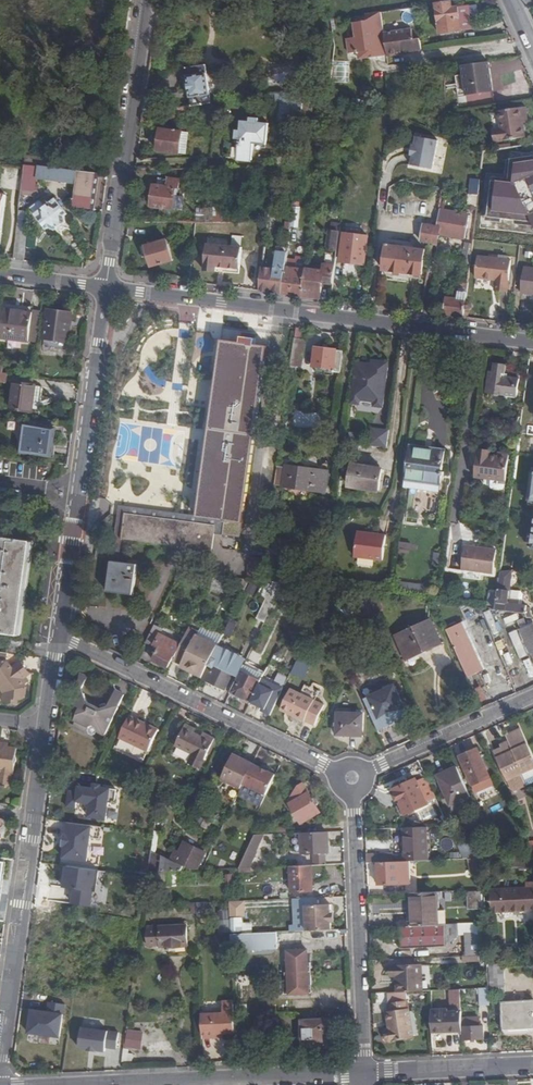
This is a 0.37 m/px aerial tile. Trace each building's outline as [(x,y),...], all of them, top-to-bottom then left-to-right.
[(452,1),(439,3),(442,32),(463,29),(463,28),(473,27),(470,6),(454,8),(452,1)] [(371,21),(367,21),(355,23),(357,38),(348,39),(350,54),(359,53),(360,60),(370,58),(370,56),(389,53),(386,34),(382,12),(370,14),(371,21)] [(389,53),(389,55),(424,50),(424,49),(422,39),(416,40),(414,30),(386,34),(389,53)] [(492,61),(467,65),(471,96),(497,92),(492,61)] [(194,105),(214,102),(208,64),(188,67),(191,85),(187,85),(188,90),(192,90),(194,105)] [(464,74),(456,77),(462,96),(469,93),(464,74)] [(280,94),(281,123),(304,123),(303,93),(280,94)] [(532,144),(528,108),(493,112),(497,148),(532,144)] [(161,120),(160,110),(144,112),(143,122),(161,120)] [(253,130),(247,129),(241,129),(240,138),(246,139),(246,141),(243,141),(242,146),(235,145),(233,156),(254,159),(257,143),(269,144),(272,123),(263,122),(263,118),(255,116),(254,121),(253,130)] [(185,132),(163,129),(160,151),(182,154),(182,152),(188,153),(190,134),(185,133),(185,132)] [(440,141),(418,137),(416,146),(414,146),(412,156),(414,156),(412,166),(434,170),(440,141)] [(82,171),(99,173),(102,150),(93,149),(92,155),(86,154),(86,159),(83,159),(82,171)] [(532,229),(532,155),(484,151),(483,170),(490,170),(486,226),(532,229)] [(108,179),(109,175),(99,173),(82,171),(44,166),(43,173),(77,178),(76,187),(79,188),(76,207),(96,210),(96,206),(93,206),(97,177),(100,178),(108,179)] [(25,173),(23,189),(38,191),(40,174),(25,173)] [(473,179),(471,194),(480,196),(481,180),(473,179)] [(178,189),(156,185),(152,207),(174,210),(178,189)] [(477,206),(479,196),(469,194),(468,205),(477,206)] [(40,200),(32,206),(46,226),(51,222),(54,226),(65,219),(62,214),(66,211),(57,197),(44,205),(40,200)] [(293,227),(298,228),(301,208),(296,207),(293,227)] [(469,217),(440,212),(437,226),(436,235),(465,240),(469,217)] [(434,242),(436,235),(437,226),(425,224),(423,240),(434,242)] [(326,250),(338,252),(341,232),(328,231),(328,236),(330,236),(329,240),(327,240),(326,250)] [(369,236),(345,234),(342,262),(366,264),(369,236)] [(282,294),(303,296),(306,269),(307,268),(298,267),(297,275),(291,275),(292,267),(293,267),(296,240),(289,240),(288,254),(286,267),(285,267),(284,271),(282,294)] [(168,241),(148,247),(153,268),(173,263),(168,241)] [(205,270),(217,272),(218,267),(241,269),(243,250),(208,246),(205,270)] [(425,251),(388,246),(385,269),(410,273),(411,268),(422,269),(425,251)] [(272,247),(265,247),(260,291),(282,294),(284,271),(266,269),(266,264),(270,265),(272,247)] [(286,267),(288,254),(280,253),(279,266),(285,267),(286,267)] [(479,255),(477,277),(497,279),(496,288),(496,290),(509,291),(513,259),(479,255)] [(526,266),(523,292),(532,294),(532,267),(526,266)] [(465,317),(467,295),(471,269),(465,268),(463,282),(461,281),(459,298),(447,297),(446,303),(442,302),(441,308),(446,308),(445,314),(465,317)] [(303,296),(321,299),(325,271),(306,269),(303,296)] [(34,308),(7,305),(2,339),(29,343),(34,308)] [(70,343),(73,328),(69,327),(71,313),(50,310),(46,339),(70,343)] [(242,327),(240,341),(253,343),(255,329),(242,327)] [(270,345),(253,343),(240,341),(226,340),(202,516),(229,520),(227,535),(244,537),(270,345)] [(343,373),(345,351),(316,348),(313,366),(336,369),(335,372),(343,373)] [(502,395),(519,398),(521,379),(509,377),(509,380),(503,379),(504,374),(507,374),(508,365),(496,363),(495,372),(491,372),(488,394),(495,395),(496,396),(500,397),(502,395)] [(379,369),(356,366),(351,404),(360,405),(361,401),(375,403),(374,407),(384,409),(389,366),(381,365),(379,369)] [(37,384),(17,382),(13,408),(33,411),(37,384)] [(320,428),(321,413),(294,412),(294,427),(320,428)] [(56,429),(52,455),(56,456),(60,425),(42,423),(42,427),(56,429)] [(23,452),(52,455),(56,429),(42,427),(27,425),(23,452)] [(388,447),(391,430),(373,428),(371,445),(388,447)] [(411,443),(406,481),(421,483),(442,485),(443,482),(448,448),(411,443)] [(480,452),(477,477),(488,478),(508,481),(512,454),(501,453),(500,457),(492,456),(493,453),(480,452)] [(384,468),(354,464),(351,487),(381,491),(384,468)] [(279,465),(277,484),(328,492),(330,471),(289,465),(289,466),(279,465)] [(508,481),(488,478),(487,484),(494,485),(493,487),(496,489),(503,490),(506,489),(507,486),(508,481)] [(442,485),(421,483),(420,487),(445,497),(447,482),(443,482),(442,485)] [(122,505),(114,561),(121,561),(124,539),(128,511),(217,524),(216,533),(227,535),(229,520),(202,516),(122,505)] [(128,511),(124,539),(214,551),(216,533),(217,524),(128,511)] [(384,561),(388,536),(378,535),(378,537),(373,536),(373,534),(359,532),(356,557),(384,561)] [(3,538),(0,556),(0,633),(18,635),(32,542),(3,538)] [(401,541),(401,552),(412,553),(412,542),(401,541)] [(498,550),(466,546),(463,570),(494,574),(498,550)] [(264,574),(271,575),(275,549),(268,548),(267,558),(264,574)] [(264,574),(267,558),(252,556),(249,578),(264,580),(264,574)] [(121,561),(114,561),(111,590),(135,593),(139,563),(121,561)] [(514,571),(502,572),(500,591),(497,610),(527,614),(527,618),(532,618),(530,613),(531,608),(528,607),(528,606),(522,606),(524,595),(521,592),(511,591),(514,571)] [(266,623),(285,583),(280,582),(266,580),(258,594),(267,599),(257,619),(266,623)] [(490,605),(497,606),(499,596),(492,595),(490,605)] [(495,634),(502,631),(494,609),(487,611),(495,634)] [(508,623),(519,619),(517,613),(505,618),(508,623)] [(232,618),(224,633),(232,638),(240,622),(232,618)] [(532,656),(532,620),(532,618),(518,624),(532,656)] [(411,630),(422,654),(444,644),(433,620),(411,630)] [(468,677),(486,670),(466,620),(448,627),(468,677)] [(175,660),(183,644),(167,637),(169,633),(155,626),(148,642),(162,648),(156,660),(171,668),(175,660)] [(200,632),(191,627),(183,644),(175,660),(184,664),(205,674),(218,646),(219,644),(198,634),(200,632)] [(407,661),(422,654),(411,630),(396,637),(407,661)] [(8,655),(22,657),(24,643),(10,641),(8,655)] [(203,677),(203,678),(227,690),(242,657),(218,646),(205,674),(203,677)] [(316,658),(302,651),(294,669),(307,676),(316,658)] [(505,654),(509,664),(515,662),(511,652),(505,654)] [(0,653),(0,687),(3,691),(2,700),(17,702),(17,698),(22,698),(24,697),(25,688),(23,685),(20,681),(26,677),(28,674),(20,663),(12,668),(6,662),(7,654),(0,653)] [(205,674),(184,664),(182,667),(203,677),(205,674)] [(232,692),(252,701),(259,688),(263,680),(243,670),(232,692)] [(89,677),(81,674),(80,687),(83,689),(89,677)] [(29,681),(26,677),(20,681),(23,685),(29,681)] [(284,710),(316,726),(328,702),(319,698),(323,688),(309,681),(305,691),(295,686),(284,710)] [(259,688),(252,701),(267,708),(265,712),(272,715),(280,698),(270,693),(273,688),(265,684),(263,690),(259,688)] [(395,687),(371,698),(381,720),(405,708),(395,687)] [(107,709),(103,710),(90,704),(87,694),(80,692),(78,707),(82,709),(77,721),(90,727),(91,726),(95,725),(97,726),(98,729),(98,731),(106,735),(125,696),(116,691),(107,709)] [(364,714),(338,713),(338,735),(363,736),(364,714)] [(146,727),(148,724),(130,716),(129,718),(146,727)] [(159,730),(148,724),(146,727),(129,718),(119,738),(148,752),(159,730)] [(177,745),(194,754),(191,760),(203,766),(216,739),(205,733),(203,737),(185,728),(177,745)] [(510,743),(514,753),(498,760),(513,793),(527,787),(522,776),(532,771),(532,754),(523,731),(508,738),(510,743)] [(514,753),(510,743),(502,746),(504,750),(495,753),(498,760),(514,753)] [(11,787),(17,749),(8,748),(0,747),(0,786),(11,787)] [(477,749),(461,757),(473,785),(490,777),(477,749)] [(245,784),(255,764),(235,755),(223,779),(242,789),(245,784)] [(264,769),(255,764),(245,784),(268,796),(277,775),(269,771),(268,773),(263,770),(264,769)] [(472,798),(459,768),(439,777),(452,807),(472,798)] [(399,778),(391,782),(405,810),(426,800),(414,776),(407,780),(404,774),(398,777),(399,778)] [(290,801),(303,823),(321,812),(305,783),(299,787),(290,801)] [(92,817),(109,819),(111,803),(117,803),(119,791),(103,789),(103,786),(96,785),(96,790),(81,788),(81,793),(72,792),(70,807),(79,808),(80,802),(93,803),(92,817)] [(374,805),(374,823),(382,823),(382,805),(374,805)] [(66,858),(90,861),(93,838),(103,839),(105,828),(71,823),(69,834),(67,834),(65,846),(68,846),(66,858)] [(406,829),(408,861),(410,861),(430,860),(428,828),(406,829)] [(329,832),(305,833),(306,855),(316,855),(327,854),(330,854),(329,832)] [(267,834),(257,834),(240,868),(251,868),(259,852),(258,852),(267,834)] [(217,841),(213,849),(238,861),(242,853),(241,852),(245,843),(237,839),(232,848),(217,841)] [(172,861),(152,852),(149,872),(180,871),(184,864),(193,868),(200,868),(208,852),(185,842),(181,852),(177,850),(172,861)] [(466,842),(458,845),(464,859),(473,859),(466,842)] [(327,854),(316,855),(316,865),(327,864),(327,854)] [(369,863),(380,862),(380,854),(369,855),(369,863)] [(512,858),(513,867),(523,867),(524,869),(532,869),(532,857),(512,858)] [(460,859),(446,860),(446,863),(454,863),(454,869),(457,869),(457,873),(461,873),(460,859)] [(408,861),(399,862),(400,888),(411,888),(410,861),(408,861)] [(400,888),(399,862),(380,862),(381,889),(400,888)] [(328,881),(327,864),(316,865),(314,865),(315,882),(328,881)] [(314,865),(292,866),(293,891),(316,891),(314,865)] [(108,871),(70,866),(68,882),(75,883),(74,889),(78,889),(76,904),(98,907),(101,885),(105,886),(108,871)] [(55,885),(53,899),(71,901),(73,888),(55,885)] [(529,889),(493,890),(495,913),(532,911),(532,888),(529,889)] [(438,926),(437,893),(414,894),(415,927),(438,926)] [(294,902),(295,921),(306,921),(305,902),(294,902)] [(208,916),(207,903),(198,903),(198,917),(208,916)] [(309,931),(333,930),(333,922),(333,913),(332,905),(307,906),(309,931)] [(244,917),(233,916),(232,931),(253,932),(253,922),(244,922),(244,917)] [(481,957),(490,957),(488,924),(459,925),(459,936),(480,935),(481,957)] [(415,927),(402,927),(402,949),(445,948),(444,925),(438,926),(415,927)] [(459,925),(444,925),(445,948),(459,936),(459,925)] [(161,946),(161,948),(189,946),(188,926),(160,927),(148,927),(149,946),(161,946)] [(232,935),(233,952),(278,949),(278,933),(232,935)] [(286,981),(307,980),(305,950),(284,951),(286,981)] [(492,966),(507,966),(506,957),(492,957),(492,966)] [(414,992),(424,991),(423,965),(396,966),(397,976),(399,976),(400,992),(414,992)] [(508,990),(507,966),(492,966),(494,990),(508,990)] [(481,1005),(492,1004),(491,987),(480,987),(481,1005)] [(394,992),(394,1004),(414,1003),(414,992),(400,992),(394,992)] [(31,1032),(62,1036),(65,1013),(66,1014),(68,1003),(52,1001),(51,1011),(34,1009),(31,1032)] [(203,1012),(204,1039),(216,1038),(216,1036),(224,1035),(224,1033),(236,1033),(236,1017),(235,1001),(224,1001),(224,1011),(203,1012)] [(506,1031),(532,1030),(532,1001),(505,1002),(506,1031)] [(414,1003),(394,1004),(395,1014),(392,1014),(393,1030),(389,1033),(388,1034),(387,1036),(387,1038),(388,1039),(389,1041),(390,1042),(392,1043),(416,1042),(414,1003)] [(464,1012),(434,1013),(434,1033),(465,1032),(465,1037),(465,1041),(486,1040),(486,1026),(465,1026),(464,1012)] [(318,1019),(302,1019),(303,1028),(299,1028),(300,1039),(303,1039),(303,1047),(332,1046),(331,1018),(318,1019)] [(119,1047),(121,1031),(84,1026),(81,1047),(90,1048),(90,1049),(98,1050),(98,1049),(107,1050),(108,1046),(119,1047)] [(129,1030),(127,1047),(141,1049),(143,1032),(129,1030)]
